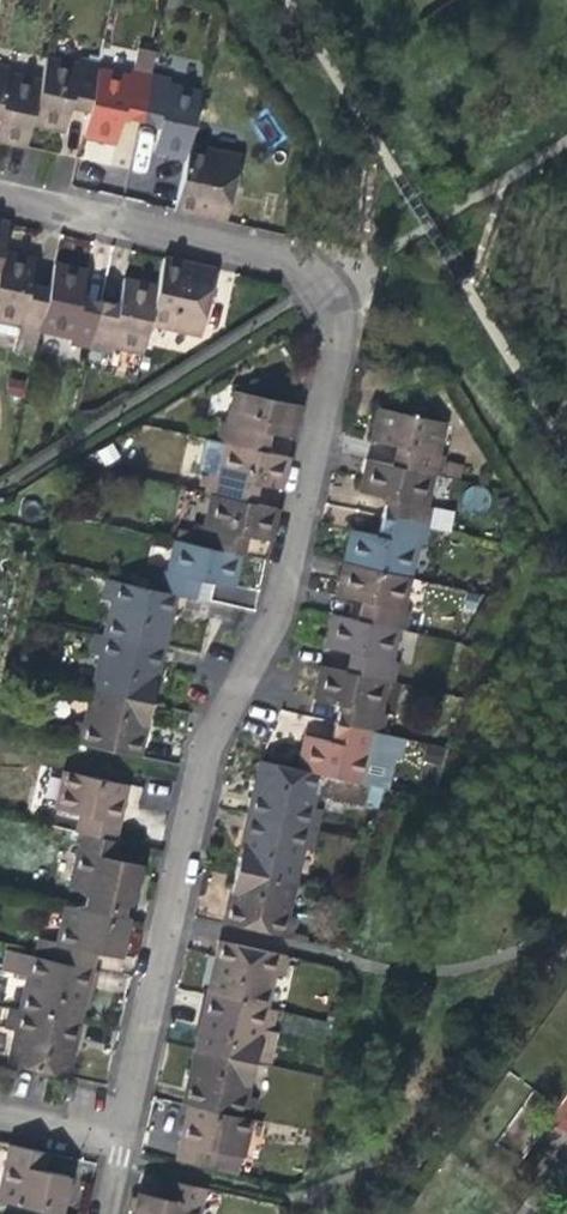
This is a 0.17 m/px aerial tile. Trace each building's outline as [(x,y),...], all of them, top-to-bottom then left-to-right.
[(69,108),(89,112),(97,75),(98,68),(79,64),(77,71),(45,64),(40,87),(31,125),(49,129),(63,133),(69,108)] [(31,125),(40,87),(4,78),(6,70),(0,69),(0,144),(26,150),(31,125)] [(121,120),(140,124),(150,79),(131,75),(130,83),(97,75),(89,112),(83,137),(115,145),(117,137),(121,120)] [(157,155),(188,162),(190,151),(202,99),(171,92),(172,84),(150,79),(140,124),(163,129),(160,143),(157,155)] [(244,163),(190,151),(188,162),(183,185),(177,214),(206,221),(230,226),(244,163)] [(2,258),(9,227),(0,225),(0,268),(2,258)] [(39,333),(48,293),(30,289),(34,265),(21,262),(2,258),(0,268),(0,324),(21,329),(14,355),(34,360),(39,333)] [(164,262),(158,293),(150,329),(200,341),(216,274),(192,268),(164,262)] [(71,348),(90,353),(100,305),(82,301),(87,277),(74,274),(54,270),(48,293),(39,333),(73,341),(71,348)] [(144,357),(150,329),(158,293),(126,286),(124,294),(121,310),(100,305),(90,353),(110,358),(112,350),(144,357)] [(259,433),(268,435),(293,441),(297,425),(301,407),(235,392),(222,448),(254,454),(259,433)] [(432,478),(439,479),(444,460),(436,458),(443,427),(377,413),(373,431),(370,444),(396,450),(408,452),(403,471),(432,478)] [(259,433),(254,454),(263,456),(268,435),(259,433)] [(203,497),(210,499),(242,506),(248,485),(256,487),(282,492),(286,472),(289,461),(263,456),(254,454),(222,448),(215,478),(207,476),(203,497)] [(391,469),(403,471),(408,452),(396,450),(391,469)] [(359,495),(384,501),(396,503),(392,523),(428,531),(428,530),(449,534),(453,518),(432,513),(432,512),(425,510),(432,478),(403,471),(391,469),(366,463),(362,481),(359,495)] [(251,508),(256,487),(248,485),(242,506),(251,508)] [(196,530),(191,547),(230,556),(234,538),(243,540),(270,546),(272,535),(277,514),(251,508),(242,506),(210,499),(202,531),(196,530)] [(384,501),(380,520),(392,523),(396,503),(384,501)] [(380,520),(375,541),(387,544),(392,523),(380,520)] [(349,535),(343,565),(409,580),(416,550),(424,552),(428,531),(392,523),(387,544),(375,541),(349,535)] [(239,557),(243,540),(234,538),(230,556),(239,557)] [(231,590),(239,557),(230,556),(191,547),(172,543),(165,575),(158,573),(154,591),(173,595),(191,599),(195,582),(231,590)] [(335,598),(361,604),(373,607),(369,625),(398,631),(405,633),(409,615),(402,614),(409,580),(343,565),(338,588),(335,598)] [(109,603),(101,638),(160,651),(166,628),(173,595),(154,591),(104,580),(100,600),(109,603)] [(361,604),(357,622),(369,625),(373,607),(361,604)] [(324,650),(350,656),(361,659),(358,676),(387,682),(394,684),(398,667),(391,665),(398,631),(369,625),(357,622),(332,616),(328,632),(324,650)] [(96,657),(88,692),(149,705),(155,677),(160,651),(101,638),(92,636),(88,655),(96,657)] [(350,656),(346,673),(358,676),(361,659),(350,656)] [(313,701),(339,707),(350,709),(346,727),(383,735),(387,717),(380,715),(387,682),(358,676),(346,673),(320,667),(316,687),(313,701)] [(142,736),(149,705),(88,692),(80,726),(72,724),(68,744),(136,759),(142,736)] [(339,707),(335,725),(346,727),(350,709),(339,707)] [(335,725),(330,747),(341,749),(346,727),(335,725)] [(300,756),(297,772),(320,777),(371,788),(388,791),(399,739),(383,735),(346,727),(341,749),(330,747),(304,742),(300,756)] [(371,788),(320,777),(297,772),(260,764),(254,790),(247,820),(317,836),(323,812),(313,810),(316,795),(366,805),(371,788)] [(76,836),(82,837),(113,844),(119,816),(125,790),(63,776),(55,813),(79,819),(76,836)] [(312,858),(317,836),(247,820),(242,844),(236,874),(296,888),(303,856),(312,858)] [(121,846),(113,844),(82,837),(69,891),(85,895),(81,910),(121,919),(124,904),(133,906),(142,868),(118,862),(121,846)] [(288,920),(296,888),(236,874),(233,886),(224,929),(294,944),(298,922),(288,920)] [(65,906),(52,963),(93,972),(98,954),(120,960),(129,921),(121,919),(81,910),(65,906)] [(215,968),(209,998),(268,1011),(275,979),(286,980),(290,960),(220,945),(215,968)] [(28,978),(19,1014),(81,1027),(93,972),(52,963),(23,956),(8,953),(3,973),(28,978)] [(278,1013),(268,1011),(209,998),(204,1020),(196,1053),(256,1066),(263,1035),(273,1037),(278,1013)] [(15,1033),(6,1067),(68,1081),(81,1027),(19,1014),(11,1012),(6,1032),(15,1033)] [(249,1096),(256,1066),(196,1053),(190,1082),(185,1107),(191,1109),(255,1122),(259,1099),(249,1096)] [(246,1163),(255,1122),(191,1109),(186,1131),(178,1165),(241,1179),(244,1162),(246,1163)] [(10,1148),(0,1194),(0,1205),(42,1213),(61,1213),(68,1180),(45,1174),(48,1156),(31,1152),(10,1148)] [(207,1191),(169,1183),(165,1202),(138,1196),(134,1213),(202,1213),(207,1191)]
